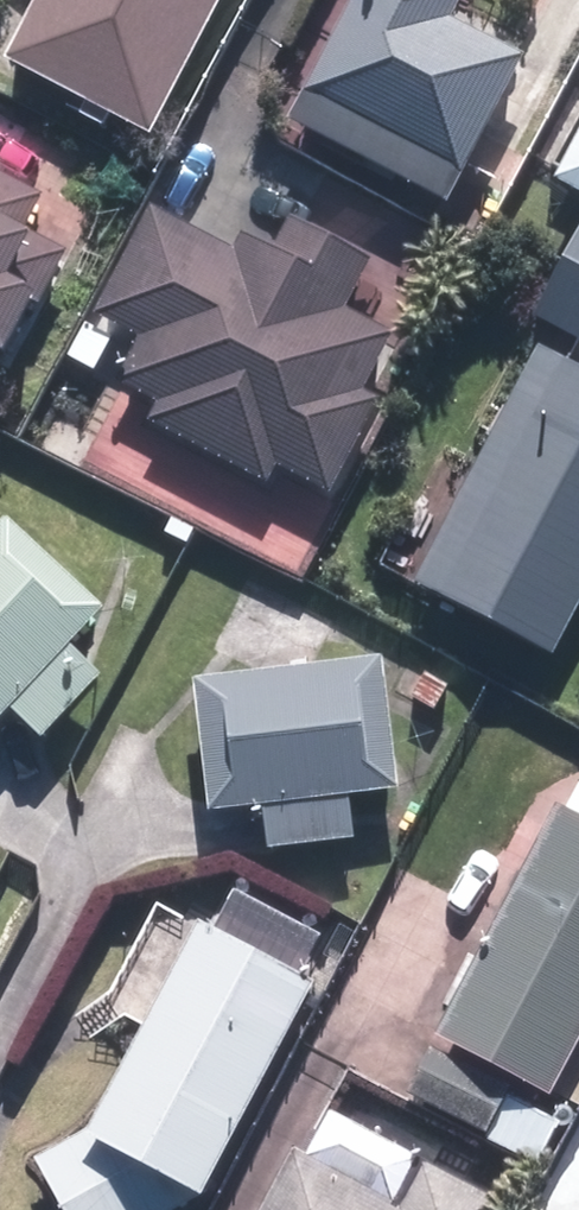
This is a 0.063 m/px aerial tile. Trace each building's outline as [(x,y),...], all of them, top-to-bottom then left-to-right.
[(217,0),(139,0),(138,2),(134,0),(40,0),(8,64),(148,135),(217,0)] [(286,121),(442,206),(520,64),(445,23),(457,0),(353,0),(286,121)] [(552,183),(578,197),(578,132),(552,183)] [(8,368),(66,261),(23,237),(42,202),(0,180),(0,364),(8,368)] [(145,208),(93,314),(143,338),(121,383),(157,401),(146,424),(265,482),(273,466),(333,496),(379,402),(361,393),(391,334),(342,310),(367,260),(284,219),(269,250),(237,235),(230,249),(145,208)] [(534,321),(578,344),(578,233),(534,321)] [(578,600),(578,377),(537,355),(416,584),(550,654),(578,600)] [(4,521),(0,525),(0,714),(8,706),(41,737),(98,676),(65,645),(99,610),(4,521)] [(376,659),(192,680),(208,814),(261,808),(265,849),(348,839),(343,798),(392,792),(376,659)] [(555,807),(435,1036),(545,1093),(578,1029),(578,820),(555,807)] [(309,984),(195,925),(89,1130),(35,1159),(62,1209),(175,1209),(199,1197),(309,984)] [(430,1053),(409,1092),(480,1129),(501,1090),(430,1053)] [(291,1151),(259,1209),(494,1209),(496,1205),(421,1165),(398,1207),(291,1151)]
